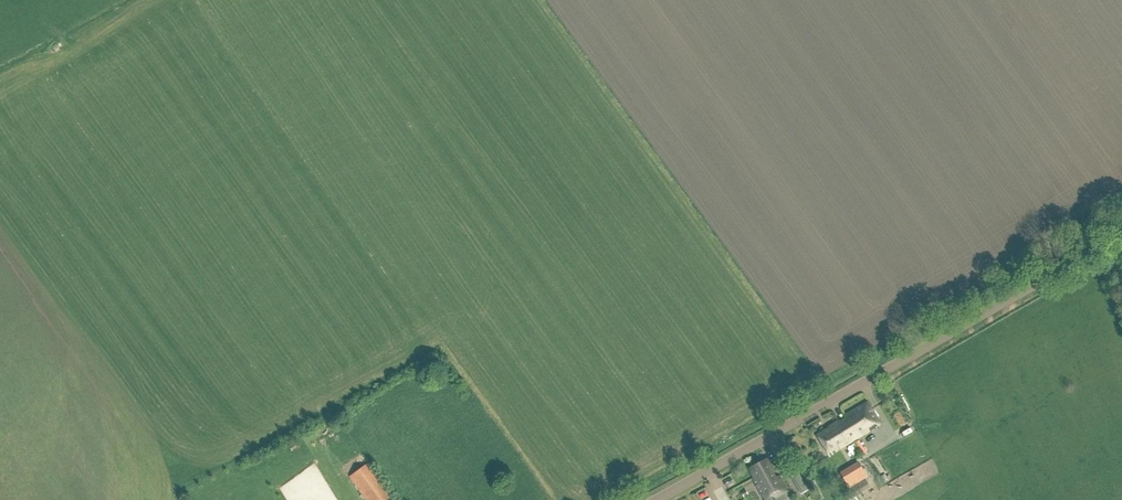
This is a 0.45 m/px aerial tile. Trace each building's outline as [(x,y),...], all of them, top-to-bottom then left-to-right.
[(840,449),(881,426),(868,404),(845,417),(847,421),(841,425),(839,422),(830,427),(831,428),(818,436),(830,457),(832,456),(832,454),(836,452),(834,449),(838,447),(840,449)] [(772,474),(773,473),(766,459),(750,468),(755,478),(753,479),(764,499),(772,499),(775,498),(788,492),(779,476),(775,478),(772,474)] [(860,464),(842,475),(847,485),(866,474),(860,464)] [(788,473),(798,491),(805,487),(795,469),(788,473)] [(369,499),(385,499),(389,498),(373,475),(358,485),(369,499)] [(855,496),(870,487),(865,479),(851,487),(855,495),(855,496)]
